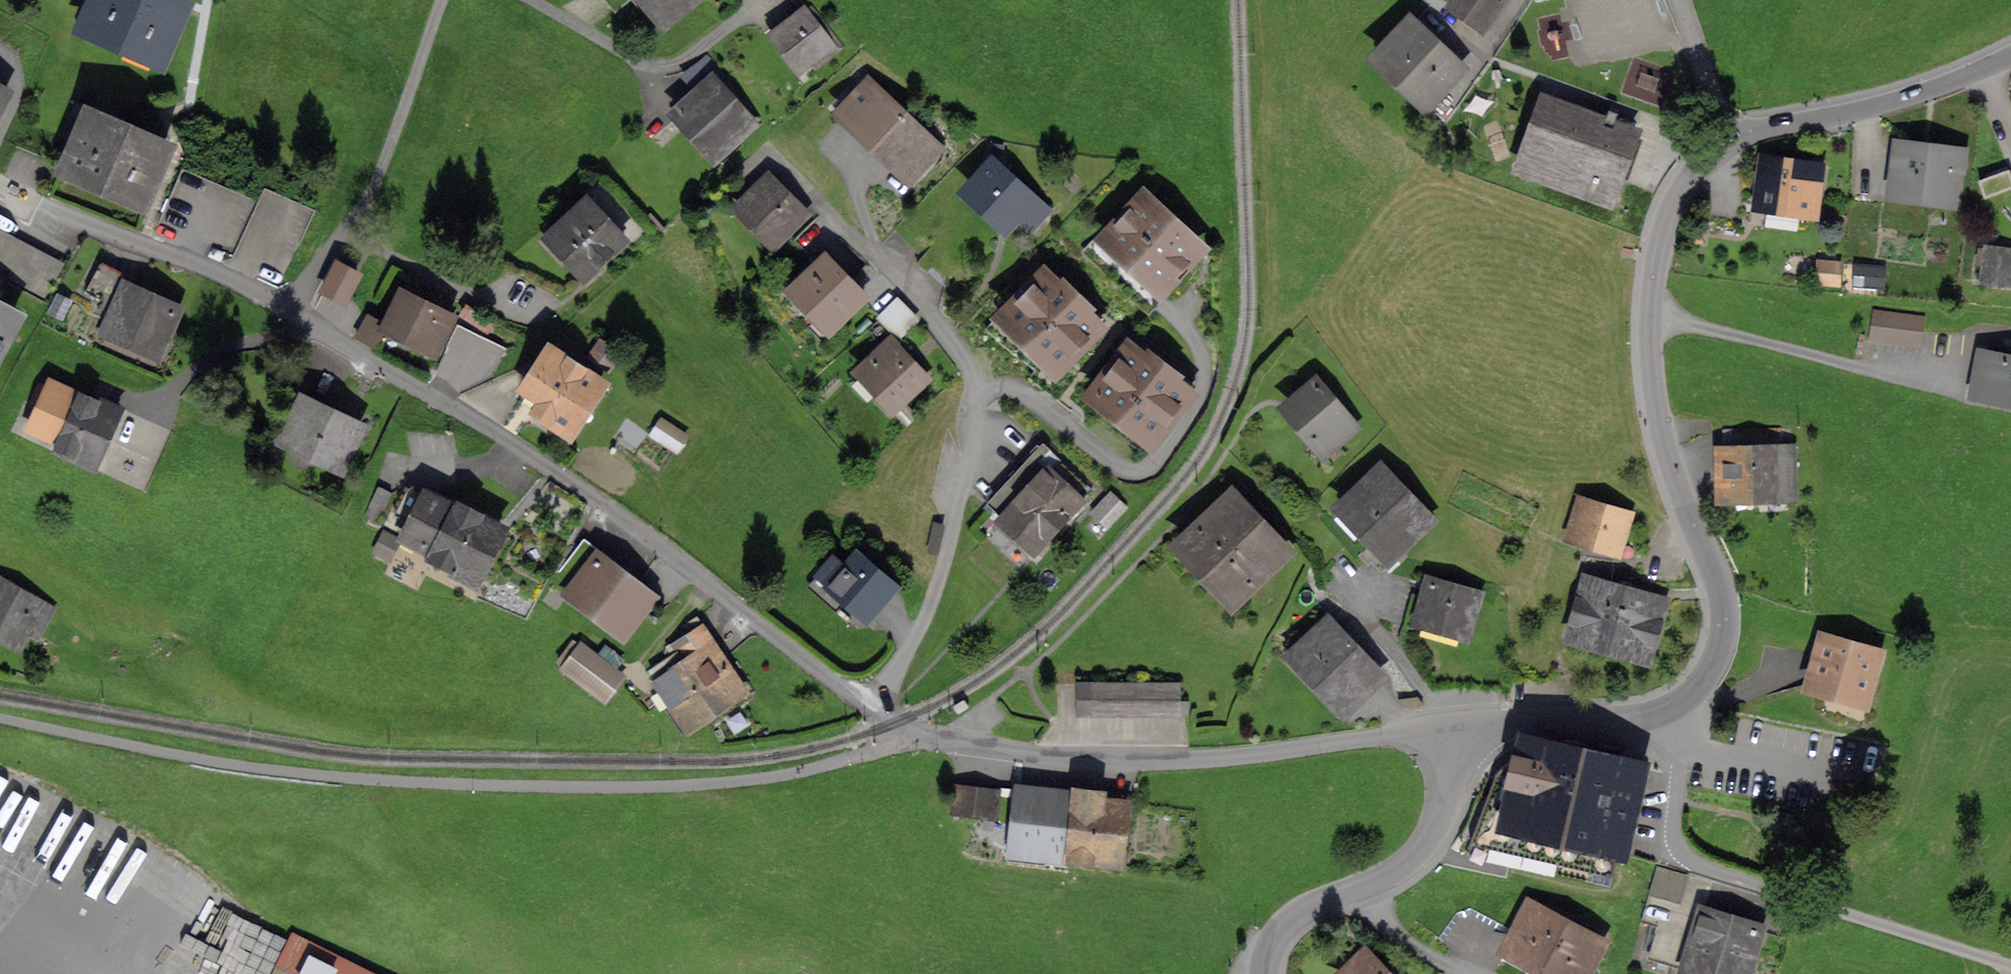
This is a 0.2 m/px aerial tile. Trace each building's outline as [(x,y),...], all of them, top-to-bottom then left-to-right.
[(86,25),(159,57),(181,6),(168,0),(97,0),(86,25)] [(615,11),(629,0),(606,0),(615,11)] [(664,23),(691,0),(645,0),(664,23)] [(1498,4),(1493,0),(1454,0),(1452,4),(1482,26),(1498,4)] [(839,46),(810,7),(776,33),(800,65),(813,56),(818,62),(839,46)] [(1380,55),(1426,98),(1427,97),(1449,117),(1472,84),(1410,23),(1380,55)] [(842,111),(876,143),(903,114),(870,82),(842,111)] [(713,83),(680,112),(723,160),(742,143),(734,134),(747,121),(713,83)] [(1542,99),(1519,163),(1612,198),(1636,133),(1613,125),(1618,111),(1609,108),(1604,122),(1542,99)] [(903,114),(876,143),(909,174),(936,145),(903,114)] [(90,115),(68,167),(141,199),(164,148),(90,115)] [(1895,188),(1950,195),(1953,166),(1961,167),(1963,151),(1901,143),(1895,188)] [(1762,157),(1755,202),(1817,210),(1823,166),(1762,157)] [(1031,221),(1043,207),(994,162),(968,190),(1005,224),(1019,209),(1031,221)] [(769,179),(742,206),(774,238),(801,211),(769,179)] [(1110,236),(1161,284),(1195,247),(1144,199),(1110,236)] [(550,237),(584,274),(622,239),(587,202),(550,237)] [(49,300),(65,266),(0,236),(0,238),(0,278),(49,300)] [(1984,276),(2009,280),(2010,269),(2010,260),(1988,256),(1984,276)] [(859,292),(826,257),(793,288),(830,327),(863,296),(879,312),(898,294),(878,273),(859,292)] [(1821,259),(1819,279),(1839,281),(1841,261),(1821,259)] [(1856,262),(1854,282),(1877,284),(1879,264),(1856,262)] [(358,274),(337,264),(323,291),(344,301),(358,274)] [(102,300),(98,307),(115,314),(126,290),(127,286),(97,270),(86,291),(102,300)] [(1007,315),(1056,364),(1092,323),(1071,305),(1079,297),(1060,281),(1053,289),(1040,278),(1007,315)] [(155,352),(173,311),(126,290),(115,314),(107,331),(155,352)] [(404,293),(388,326),(434,348),(450,316),(404,293)] [(58,296),(50,312),(61,318),(69,302),(58,296)] [(461,315),(489,332),(494,323),(467,306),(461,315)] [(16,315),(0,307),(0,345),(16,315)] [(1880,340),(1921,346),(1923,332),(1925,315),(1926,314),(1884,309),(1880,340)] [(601,340),(592,354),(609,366),(619,352),(601,340)] [(862,370),(893,404),(922,377),(891,343),(862,370)] [(1983,361),(1977,391),(2010,398),(2010,347),(1991,345),(1988,362),(1983,361)] [(568,430),(600,381),(552,350),(527,388),(543,398),(535,409),(568,430)] [(1130,350),(1096,392),(1151,435),(1184,392),(1163,375),(1169,367),(1150,352),(1143,360),(1130,350)] [(92,467),(119,407),(83,391),(78,401),(39,383),(30,404),(39,408),(30,428),(60,442),(56,451),(92,467)] [(1289,407),(1324,449),(1353,424),(1318,383),(1289,407)] [(321,456),(319,461),(337,469),(358,426),(304,400),(286,439),(321,456)] [(663,420),(654,434),(675,448),(684,434),(663,420)] [(1722,449),(1723,494),(1781,493),(1780,426),(1726,428),(1727,449),(1722,449)] [(1043,443),(989,502),(1003,515),(1001,517),(1036,550),(1092,488),(1043,443)] [(1381,470),(1344,506),(1388,553),(1426,517),(1381,470)] [(378,485),(365,513),(379,519),(392,492),(378,485)] [(449,572),(471,583),(501,525),(458,503),(454,511),(410,489),(397,514),(411,521),(404,535),(431,549),(427,557),(451,570),(449,572)] [(1098,506),(1111,519),(1123,506),(1111,494),(1098,506)] [(1181,544),(1232,598),(1285,549),(1233,494),(1181,544)] [(1570,536),(1617,550),(1628,513),(1581,499),(1570,536)] [(389,556),(399,538),(385,531),(375,549),(389,556)] [(564,563),(577,573),(597,547),(584,537),(564,563)] [(819,573),(867,614),(892,585),(858,556),(847,569),(833,557),(819,573)] [(622,633),(649,598),(596,558),(570,593),(622,633)] [(1575,635),(1609,645),(1625,587),(1584,576),(1567,633),(1575,635)] [(1432,581),(1421,617),(1464,629),(1475,593),(1432,581)] [(0,585),(0,632),(16,641),(25,625),(36,631),(47,612),(0,585)] [(1659,597),(1625,587),(1609,645),(1650,656),(1667,599),(1659,597)] [(655,679),(686,725),(743,688),(697,616),(685,624),(691,633),(681,639),(685,646),(651,669),(657,678),(655,679)] [(1296,654),(1344,705),(1376,674),(1328,623),(1296,654)] [(1814,681),(1863,694),(1874,655),(1825,641),(1814,681)] [(567,666),(605,695),(620,675),(612,669),(582,646),(567,666)] [(1078,683),(1078,713),(1188,712),(1188,699),(1179,699),(1179,683),(1078,683)] [(1612,878),(1637,767),(1557,749),(1556,752),(1527,745),(1524,758),(1514,756),(1508,777),(1495,774),(1466,853),(1501,860),(1502,856),(1606,880),(1606,876),(1612,878)] [(951,813),(996,818),(1000,788),(955,783),(951,813)] [(1022,786),(1014,854),(1068,859),(1076,792),(1022,786)] [(1068,859),(1115,864),(1124,798),(1101,795),(1101,792),(1076,789),(1076,792),(1068,859)] [(1657,865),(1649,892),(1678,901),(1686,873),(1657,865)] [(1524,902),(1484,881),(1471,907),(1510,928),(1524,902)] [(1599,955),(1592,952),(1598,941),(1532,906),(1510,948),(1559,973),(1580,973),(1586,963),(1593,966),(1599,955)] [(1713,973),(1743,973),(1758,927),(1704,911),(1700,923),(1664,912),(1651,955),(1713,973)] [(291,932),(277,960),(305,973),(375,973),(291,932)] [(1365,954),(1344,973),(1384,973),(1365,954)]
